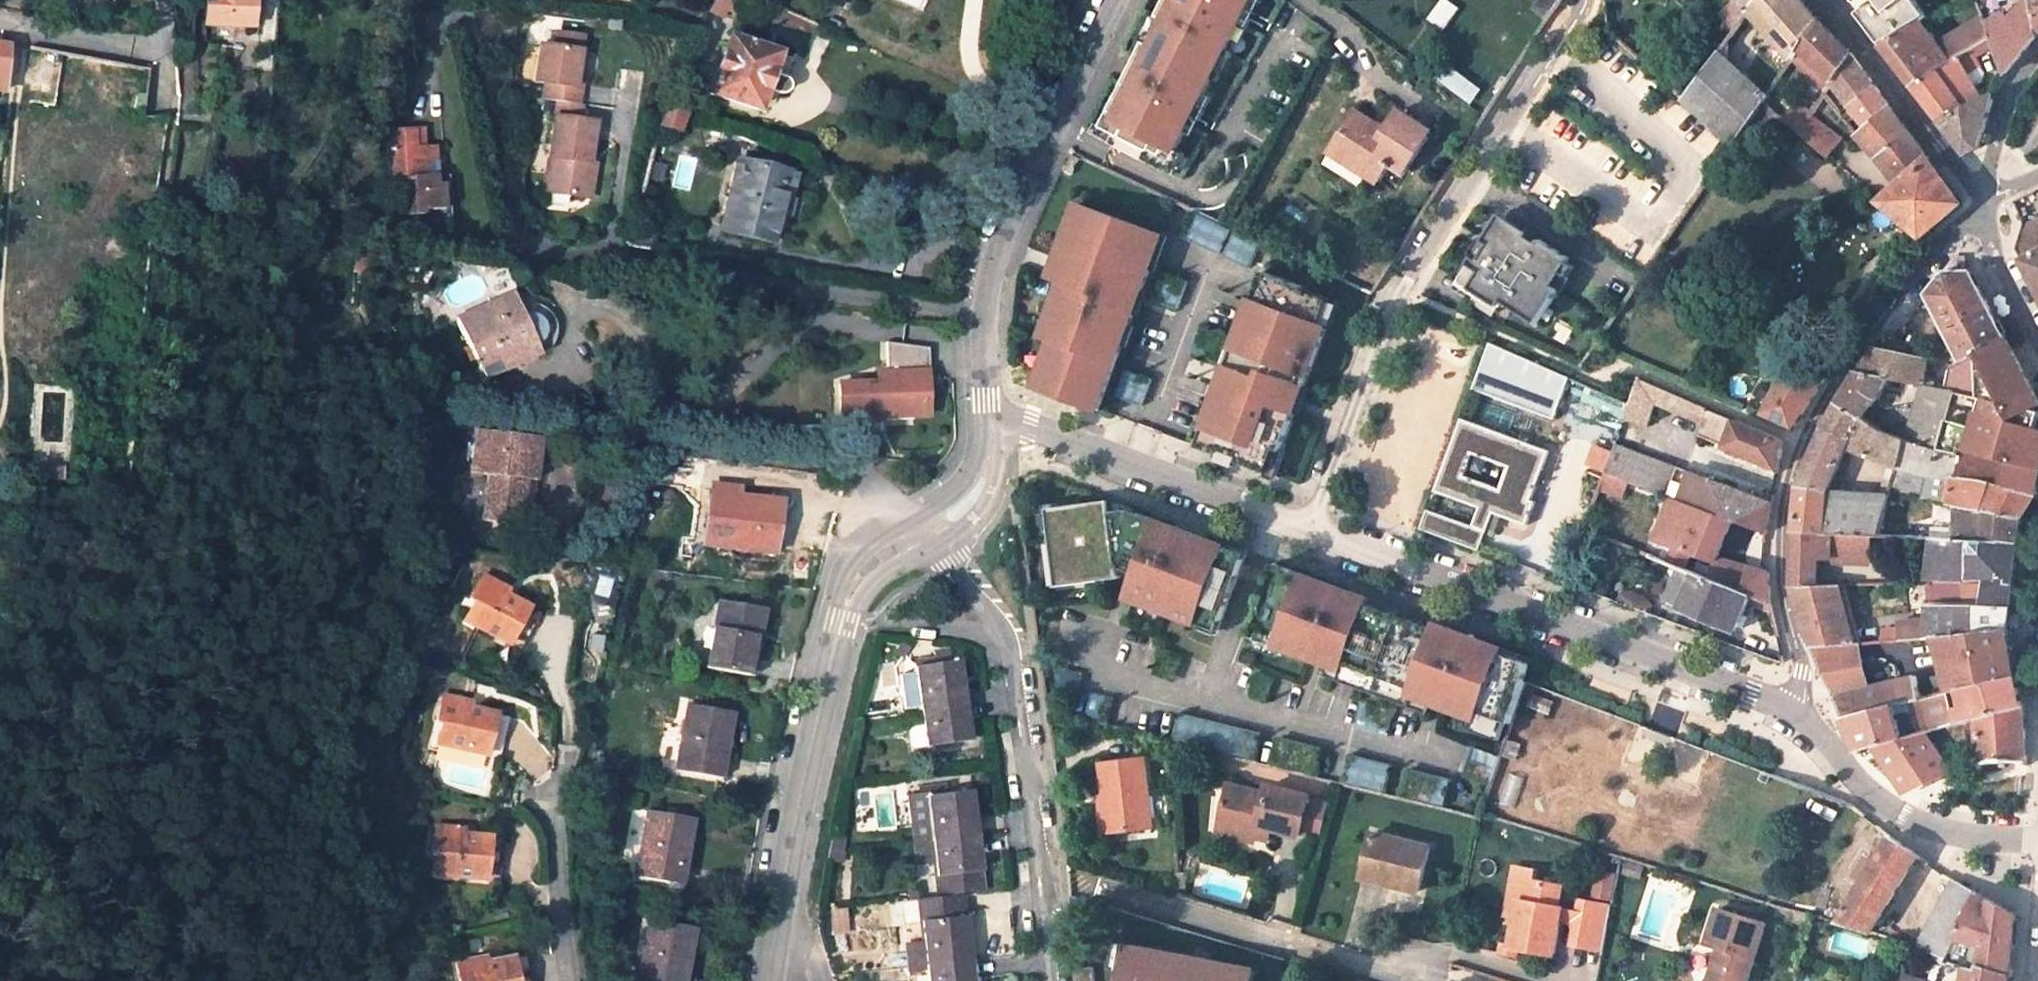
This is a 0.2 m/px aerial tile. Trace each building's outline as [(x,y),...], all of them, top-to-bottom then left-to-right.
[(258,0),(207,0),(206,21),(256,24),(258,0)] [(706,9),(722,17),(726,8),(735,12),(741,0),(711,0),(706,9)] [(1135,55),(1101,124),(1114,130),(1109,139),(1151,161),(1156,152),(1169,159),(1216,66),(1213,64),(1226,39),(1229,41),(1250,1),(1249,0),(1164,0),(1148,30),(1157,35),(1151,47),(1144,60),(1135,55)] [(1445,28),(1459,7),(1449,0),(1441,0),(1429,16),(1445,28)] [(1559,0),(1546,0),(1542,5),(1550,12),(1559,0)] [(1723,9),(1721,11),(1736,28),(1749,11),(1758,0),(1734,0),(1723,9)] [(1749,11),(1761,23),(1793,58),(1795,55),(1800,49),(1819,21),(1803,0),(1758,0),(1749,11)] [(1881,42),(1921,19),(1927,15),(1915,0),(1874,0),(1858,13),(1881,42)] [(2037,31),(2032,0),(2023,0),(2009,14),(2004,11),(1985,22),(1991,37),(2005,70),(2037,31)] [(1938,44),(1921,19),(1881,42),(1912,83),(1957,57),(1970,49),(1991,37),(1985,22),(1983,17),(1938,44)] [(1853,54),(1819,21),(1800,49),(1833,82),(1853,54)] [(543,80),(541,96),(559,98),(583,102),(585,86),(581,86),(588,33),(556,28),(554,41),(540,39),(535,79),(543,80)] [(185,50),(194,50),(194,34),(185,35),(185,50)] [(784,77),(790,59),(729,38),(710,92),(757,108),(764,87),(777,92),(786,90),(788,84),(784,77)] [(1828,89),(1833,82),(1800,49),(1795,55),(1828,89)] [(1982,98),(1967,73),(1981,65),(1970,49),(1957,57),(1912,83),(1941,119),(1982,98)] [(1683,97),(1711,122),(1745,75),(1719,51),(1683,97)] [(1876,85),(1853,54),(1833,82),(1850,105),(1876,85)] [(1437,76),(1470,100),(1479,87),(1446,63),(1437,76)] [(1762,103),(1767,95),(1745,75),(1711,122),(1734,143),(1756,112),(1762,103)] [(1890,104),(1876,85),(1850,105),(1867,125),(1890,104)] [(1994,92),(1982,98),(1941,119),(1966,151),(1979,145),(1994,92)] [(559,98),(556,113),(582,116),(583,102),(559,98)] [(1812,112),(1796,100),(1783,119),(1798,132),(1810,115),(1812,112)] [(1762,103),(1756,112),(1771,125),(1778,115),(1762,103)] [(1890,104),(1867,125),(1857,133),(1860,136),(1880,160),(1899,184),(1929,156),(1890,104)] [(678,129),(684,112),(664,106),(657,124),(678,129)] [(1377,128),(1379,125),(1356,110),(1330,151),(1378,181),(1389,163),(1392,165),(1394,163),(1406,170),(1431,130),(1398,109),(1386,130),(1384,133),(1377,128)] [(582,116),(556,113),(544,191),(594,200),(598,164),(591,162),(598,118),(582,116)] [(1798,132),(1826,155),(1839,137),(1810,115),(1798,132)] [(392,128),(392,174),(399,173),(399,161),(405,161),(404,127),(392,128)] [(399,161),(399,173),(435,172),(434,149),(427,149),(426,127),(404,127),(405,161),(399,161)] [(663,190),(670,160),(649,155),(642,185),(663,190)] [(1963,201),(1929,156),(1899,184),(1881,200),(1924,235),(1963,201)] [(722,224),(771,236),(778,210),(782,193),(788,194),(793,174),(738,161),(722,224)] [(436,182),(435,172),(404,174),(406,210),(425,212),(426,206),(447,206),(446,182),(436,182)] [(788,194),(782,193),(778,210),(784,212),(788,194)] [(1073,201),(1053,255),(1065,260),(1060,271),(1038,331),(1053,336),(1039,375),(1061,383),(1057,393),(1094,407),(1130,308),(1126,306),(1134,285),(1138,287),(1158,232),(1073,201)] [(1191,206),(1179,232),(1217,250),(1229,224),(1191,206)] [(2025,223),(2017,247),(2024,260),(2037,252),(2037,218),(2025,223)] [(647,247),(651,228),(632,224),(627,244),(647,247)] [(1572,270),(1499,224),(1484,246),(1487,248),(1475,267),(1469,263),(1466,269),(1469,271),(1458,287),(1497,310),(1500,305),(1536,327),(1572,270)] [(1234,227),(1222,252),(1248,264),(1260,239),(1234,227)] [(2024,260),(2029,270),(2037,288),(2037,252),(2024,260)] [(1945,268),(1926,292),(1941,321),(1939,322),(1945,334),(1947,332),(1962,361),(1976,353),(2006,337),(1986,298),(1971,269),(1945,268)] [(1309,287),(1263,270),(1226,370),(1230,372),(1226,385),(1221,383),(1199,445),(1273,473),(1300,412),(1295,410),(1297,403),(1300,397),(1304,399),(1341,302),(1308,290),(1309,287)] [(1158,271),(1148,298),(1174,307),(1184,280),(1158,271)] [(1372,283),(1357,276),(1354,283),(1368,290),(1372,283)] [(446,320),(470,370),(523,346),(528,357),(532,354),(536,349),(540,344),(542,339),(542,336),(541,329),(539,323),(535,317),(529,311),(523,307),(515,291),(514,288),(446,320)] [(1928,343),(1893,335),(1889,352),(1925,360),(1928,343)] [(2006,337),(1976,353),(1980,395),(1971,393),(1956,390),(1953,403),(1945,428),(1942,438),(1941,440),(1940,443),(1940,446),(1939,448),(1962,455),(1964,452),(2008,462),(2037,468),(2037,423),(2037,422),(2037,419),(2037,399),(2006,337)] [(843,380),(843,425),(883,425),(883,416),(914,416),(913,372),(927,372),(926,347),(886,341),(887,372),(878,371),(878,381),(843,380)] [(1489,342),(1470,388),(1554,420),(1572,378),(1489,342)] [(476,382),(529,358),(528,357),(523,346),(470,370),(476,382)] [(1925,360),(1889,352),(1873,349),(1858,370),(1889,376),(1922,383),(1924,384),(1928,360),(1925,360)] [(1798,360),(1764,410),(1795,423),(1827,377),(1798,360)] [(1977,369),(1941,362),(1936,386),(1956,390),(1971,393),(1980,395),(1977,369)] [(1148,378),(1123,368),(1112,395),(1138,405),(1148,378)] [(1872,405),(1878,397),(1889,376),(1858,370),(1844,393),(1838,404),(1861,417),(1868,409),(1872,405)] [(926,372),(913,372),(914,416),(928,414),(926,372)] [(1567,394),(1623,417),(1630,403),(1614,396),(1573,378),(1567,394)] [(1647,423),(1654,399),(1704,420),(1709,407),(1640,378),(1631,404),(1627,415),(1647,423)] [(1924,384),(1922,383),(1919,395),(1911,427),(1926,433),(1925,436),(1934,439),(1933,441),(1932,444),(1932,446),(1939,448),(1940,446),(1940,443),(1941,440),(1942,438),(1945,428),(1953,403),(1956,390),(1936,386),(1924,384)] [(1890,496),(1891,493),(1879,492),(1827,490),(1831,479),(1841,455),(1846,444),(1887,462),(1898,466),(1906,439),(1882,429),(1872,424),(1861,417),(1838,404),(1821,431),(1809,461),(1799,485),(1796,509),(1794,532),(1818,532),(1873,535),(1880,535),(1890,496)] [(1778,466),(1783,437),(1709,407),(1704,420),(1698,433),(1778,466)] [(1549,455),(1461,419),(1435,490),(1480,507),(1472,525),(1428,508),(1421,527),(1479,549),(1492,514),(1527,527),(1536,504),(1531,502),(1549,455)] [(1911,427),(1908,427),(1906,439),(1932,446),(1932,444),(1933,441),(1934,439),(1925,436),(1926,433),(1911,427)] [(539,436),(477,429),(472,470),(488,472),(483,519),(518,523),(527,525),(533,478),(539,436)] [(2037,493),(2003,483),(2008,462),(1964,452),(1962,455),(1939,448),(1932,446),(1906,439),(1898,466),(1892,488),(1897,489),(1938,501),(1942,478),(1953,480),(1949,503),(1957,504),(1967,506),(1995,511),(2022,518),(2029,506),(2037,493)] [(1614,451),(1596,444),(1587,468),(1604,475),(1606,471),(1614,451)] [(1663,492),(1667,494),(1677,466),(1616,445),(1614,451),(1606,471),(1620,476),(1645,486),(1663,492)] [(1838,482),(1848,458),(1841,455),(1831,479),(1838,482)] [(1892,488),(1898,466),(1887,462),(1879,492),(1891,493),(1892,488)] [(2008,462),(2003,483),(2037,493),(2037,488),(2037,468),(2008,462)] [(62,478),(63,464),(41,463),(40,476),(62,478)] [(1767,531),(1771,500),(1707,477),(1705,482),(1690,477),(1691,472),(1677,466),(1667,494),(1673,496),(1733,519),(1767,531)] [(1604,475),(1587,468),(1575,498),(1592,505),(1602,481),(1604,475)] [(1616,487),(1620,476),(1606,471),(1604,475),(1602,481),(1616,487)] [(1707,477),(1691,472),(1690,477),(1705,482),(1707,477)] [(1645,486),(1620,476),(1616,487),(1602,481),(1592,505),(1633,520),(1645,486)] [(1663,492),(1659,503),(1669,507),(1673,496),(1667,494),(1663,492)] [(772,552),(780,500),(738,495),(731,546),(772,552)] [(1709,577),(1717,557),(1733,519),(1673,496),(1669,507),(1650,554),(1685,567),(1696,572),(1709,577)] [(1118,501),(1058,506),(1060,540),(1065,539),(1068,580),(1125,576),(1124,567),(1129,566),(1141,571),(1131,595),(1221,629),(1250,550),(1214,536),(1195,529),(1192,539),(1181,535),(1184,525),(1131,506),(1119,511),(1118,501)] [(1957,528),(1933,527),(1932,537),(1933,537),(2019,541),(2020,531),(2022,518),(1995,511),(1967,506),(1957,504),(1957,528)] [(1817,585),(1817,562),(1818,532),(1794,532),(1793,534),(1793,558),(1793,585),(1817,585)] [(1873,535),(1818,532),(1817,562),(1834,563),(1872,565),(1873,535)] [(1930,566),(1929,577),(1986,576),(1986,582),(2014,582),(2017,558),(2019,541),(1933,537),(1930,566)] [(1749,568),(1717,557),(1709,577),(1742,590),(1749,568)] [(1317,575),(1277,561),(1252,631),(1315,654),(1320,640),(1331,644),(1325,661),(1374,680),(1435,703),(1441,686),(1452,690),(1448,704),(1481,716),(1484,707),(1514,717),(1535,655),(1500,642),(1471,632),(1465,646),(1454,641),(1457,633),(1350,594),(1347,603),(1336,599),(1341,584),(1317,575)] [(1834,563),(1817,562),(1817,585),(1835,585),(1834,563)] [(1564,580),(1580,586),(1585,571),(1569,565),(1564,580)] [(1769,571),(1749,566),(1749,568),(1742,590),(1770,602),(1769,571)] [(1685,567),(1670,602),(1681,607),(1696,572),(1685,567)] [(1709,577),(1696,572),(1681,607),(1737,631),(1747,602),(1772,612),(1770,602),(1742,590),(1709,577)] [(507,642),(527,609),(502,595),(505,591),(483,578),(471,599),(475,601),(465,618),(507,642)] [(1930,600),(1964,600),(1964,605),(1928,606),(1928,617),(1928,624),(1899,627),(1900,639),(1913,638),(1935,636),(2008,626),(2011,607),(2014,582),(1986,582),(1930,583),(1930,600)] [(1837,644),(1855,642),(1850,621),(1840,585),(1835,585),(1817,585),(1793,585),(1800,611),(1806,631),(1813,646),(1837,644)] [(1633,589),(1621,592),(1618,600),(1651,612),(1653,604),(1645,594),(1633,589)] [(707,667),(747,673),(759,609),(719,602),(707,667)] [(538,615),(527,609),(507,642),(517,648),(518,649),(538,615)] [(764,610),(759,609),(747,673),(753,674),(764,610)] [(1898,620),(1899,627),(1928,624),(1928,617),(1898,620)] [(2008,626),(1935,636),(1940,657),(1948,691),(1950,690),(1961,688),(2017,675),(2007,632),(2008,626)] [(1824,670),(1836,693),(1894,680),(1898,679),(1895,665),(1884,657),(1863,659),(1859,642),(1855,642),(1837,644),(1838,663),(1824,670)] [(1838,663),(1837,644),(1813,646),(1819,659),(1824,670),(1838,663)] [(953,663),(959,703),(965,703),(959,662),(953,663)] [(965,703),(959,703),(953,663),(914,668),(919,710),(924,746),(964,741),(961,720),(967,719),(965,703)] [(1965,705),(1955,708),(1959,723),(1977,718),(2023,706),(2019,688),(2017,675),(1961,688),(1965,705)] [(1917,676),(1894,680),(1836,693),(1842,706),(1847,716),(1898,702),(1920,697),(1917,676)] [(1961,688),(1950,690),(1955,708),(1965,705),(1961,688)] [(1959,723),(1955,708),(1950,690),(1948,691),(1920,697),(1898,702),(1901,716),(1852,728),(1856,739),(1860,749),(1875,745),(1923,732),(1959,723)] [(1119,697),(1094,691),(1088,716),(1114,722),(1119,697)] [(1529,706),(1550,713),(1554,700),(1534,692),(1529,706)] [(439,742),(486,753),(495,716),(468,709),(469,704),(445,698),(439,721),(443,722),(439,742)] [(1901,716),(1898,702),(1847,716),(1852,728),(1901,716)] [(675,769),(715,776),(726,713),(685,706),(675,769)] [(2023,706),(1977,718),(1980,763),(2028,758),(2023,706)] [(1268,733),(1184,712),(1177,740),(1261,761),(1268,733)] [(732,714),(726,713),(715,776),(720,777),(732,714)] [(508,719),(495,716),(486,753),(499,756),(508,719)] [(970,740),(967,719),(961,720),(964,741),(970,740)] [(1923,732),(1875,745),(1907,791),(1949,769),(1923,732)] [(1516,758),(1521,743),(1507,738),(1502,753),(1516,758)] [(1477,745),(1469,771),(1493,779),(1501,753),(1477,745)] [(1352,755),(1345,782),(1387,792),(1394,765),(1352,755)] [(1101,763),(1105,797),(1111,796),(1113,829),(1151,825),(1143,759),(1101,763)] [(1454,779),(1414,770),(1408,798),(1447,808),(1454,779)] [(1225,797),(1232,799),(1236,784),(1228,782),(1225,797)] [(1265,784),(1263,792),(1236,784),(1232,799),(1225,797),(1217,827),(1235,831),(1234,836),(1252,841),(1254,835),(1257,823),(1269,826),(1297,834),(1298,829),(1306,800),(1307,795),(1265,784)] [(965,794),(970,834),(976,834),(971,793),(965,794)] [(936,891),(975,888),(974,871),(972,849),(978,849),(976,834),(970,834),(965,794),(925,798),(925,804),(927,822),(910,824),(912,841),(913,855),(931,854),(932,862),(936,891)] [(1113,829),(1111,796),(1105,797),(1100,797),(1103,830),(1113,829)] [(1325,805),(1306,800),(1298,829),(1318,834),(1325,805)] [(910,824),(927,822),(925,804),(908,806),(910,824)] [(635,875),(675,882),(687,820),(646,812),(635,875)] [(692,821),(687,820),(675,882),(681,883),(692,821)] [(1257,823),(1254,835),(1266,838),(1269,826),(1257,823)] [(436,871),(483,876),(488,839),(461,836),(462,830),(436,827),(433,851),(438,851),(436,871)] [(1234,836),(1235,831),(1217,827),(1216,832),(1234,836)] [(1365,867),(1380,871),(1378,881),(1385,882),(1393,885),(1419,891),(1429,846),(1373,832),(1365,867)] [(1873,862),(1862,882),(1838,922),(1870,932),(1917,853),(1889,836),(1873,862)] [(501,841),(488,839),(483,876),(496,878),(501,841)] [(978,849),(972,849),(974,871),(981,871),(978,849)] [(913,855),(915,864),(932,862),(931,854),(913,855)] [(1865,857),(1854,877),(1862,882),(1873,862),(1865,857)] [(1502,914),(1513,916),(1519,886),(1531,879),(1532,869),(1511,865),(1502,914)] [(1378,881),(1380,871),(1365,867),(1363,877),(1378,881)] [(1592,899),(1615,903),(1620,874),(1597,870),(1592,899)] [(1531,879),(1519,886),(1513,916),(1506,953),(1513,955),(1521,956),(1522,948),(1553,954),(1562,907),(1556,906),(1560,885),(1531,879)] [(1916,946),(1943,955),(1976,891),(1956,880),(1945,900),(1943,900),(1916,946)] [(842,889),(844,903),(869,901),(868,887),(842,889)] [(1981,893),(1976,891),(1943,955),(1946,956),(1959,960),(1976,964),(2007,973),(2009,974),(2011,943),(2013,911),(1981,893)] [(922,949),(923,955),(905,957),(906,965),(906,972),(925,970),(926,980),(966,980),(965,975),(972,974),(970,958),(964,958),(959,918),(956,896),(918,899),(922,949)] [(1592,948),(1601,904),(1578,900),(1569,943),(1592,948)] [(1601,950),(1610,906),(1601,904),(1592,948),(1601,950)] [(1766,923),(1721,908),(1711,942),(1723,946),(1712,980),(1748,980),(1766,923)] [(970,958),(966,917),(959,918),(964,958),(970,958)] [(689,927),(648,919),(637,980),(678,980),(689,927)] [(689,927),(678,980),(685,980),(695,928),(689,927)] [(1110,968),(1121,970),(1126,944),(1115,942),(1110,968)] [(1126,943),(1126,944),(1121,970),(1119,977),(1127,978),(1126,980),(1254,980),(1256,971),(1217,964),(1217,960),(1126,943)] [(905,957),(923,955),(922,949),(904,951),(905,957)] [(1944,960),(1959,964),(1959,960),(1946,956),(1944,960)] [(511,959),(515,980),(529,980),(528,975),(524,957),(511,959)] [(511,959),(484,964),(483,959),(459,964),(462,980),(515,980),(511,959)] [(1959,964),(1944,960),(1938,980),(2006,980),(2007,973),(1976,964),(1959,960),(1959,964)] [(1078,967),(1079,980),(1096,980),(1094,966),(1078,967)] [(1885,969),(1881,980),(1925,980),(1885,969)]
